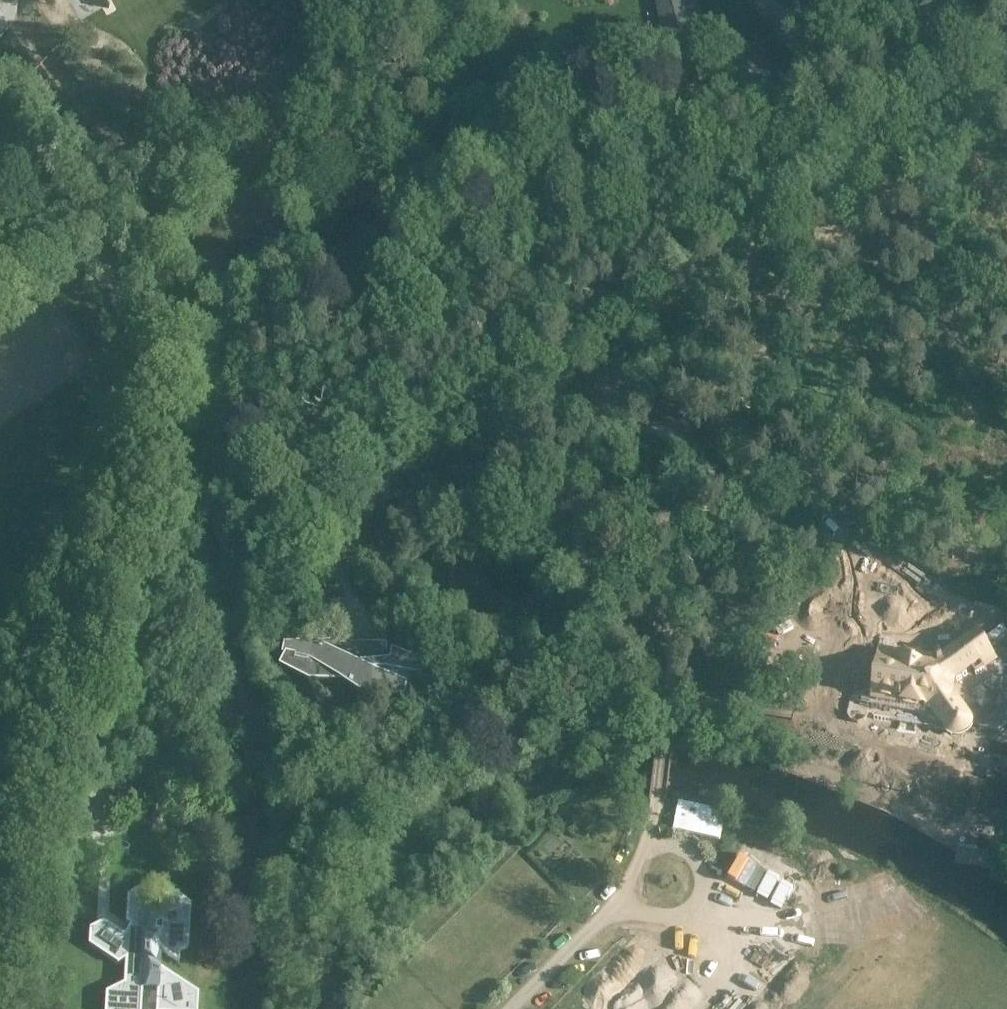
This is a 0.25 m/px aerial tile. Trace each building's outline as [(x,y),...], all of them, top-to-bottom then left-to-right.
[(668,47),(706,38),(697,0),(657,0),(668,47)] [(741,85),(761,79),(753,54),(733,60),(741,85)] [(38,226),(33,229),(36,234),(41,231),(38,226)] [(983,667),(996,659),(977,633),(934,662),(878,653),(871,695),(902,700),(904,705),(916,707),(919,703),(931,705),(947,728),(951,734),(953,734),(956,735),(959,734),(961,734),(964,733),(966,731),(967,729),(969,727),(969,725),(969,722),(969,720),(968,718),(966,715),(951,693),(953,680),(980,662),(983,667)] [(285,657),(280,669),(309,682),(374,683),(375,698),(446,698),(448,676),(444,676),(436,676),(439,663),(387,652),(386,641),(346,643),(332,641),(285,645),(283,655),(285,657)] [(899,724),(899,741),(910,741),(910,724),(899,724)] [(190,904),(163,882),(148,881),(127,894),(125,921),(130,924),(124,934),(103,920),(89,928),(88,944),(117,963),(125,959),(123,982),(105,991),(104,1008),(141,1008),(142,988),(157,989),(155,1008),(197,1008),(198,992),(188,986),(159,966),(160,950),(179,962),(179,951),(188,947),(190,904)]
